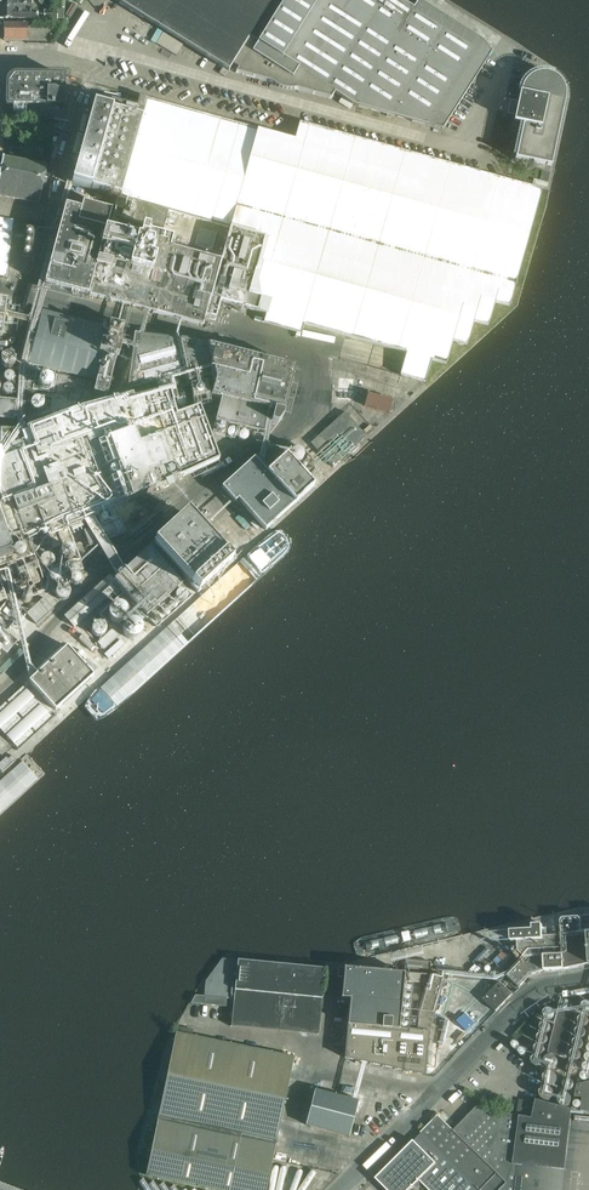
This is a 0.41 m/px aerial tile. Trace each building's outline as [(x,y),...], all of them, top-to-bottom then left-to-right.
[(1,5),(1,9),(0,9),(0,19),(4,19),(64,19),(64,0),(56,0),(55,7),(57,8),(57,11),(44,11),(44,14),(38,14),(38,10),(25,10),(25,5),(1,5)] [(159,27),(229,71),(233,65),(238,68),(236,72),(272,83),(274,83),(274,82),(281,82),(288,85),(294,88),(294,89),(331,99),(335,93),(355,106),(442,130),(491,53),(480,39),(418,0),(413,8),(400,0),(115,0),(159,27)] [(4,40),(28,40),(27,22),(16,22),(6,22),(4,24),(4,40)] [(220,73),(225,76),(228,71),(223,68),(220,73)] [(513,123),(522,125),(515,159),(551,167),(565,100),(565,94),(564,89),(562,83),(558,79),(553,75),(547,73),(542,73),(536,74),(530,77),(526,80),(523,85),(521,91),(520,94),(519,94),(517,105),(512,109),(515,114),(513,123)] [(13,76),(12,77),(10,78),(8,80),(7,83),(7,85),(7,106),(28,106),(64,107),(64,99),(66,99),(66,93),(64,93),(65,76),(17,75),(15,75),(13,76)] [(51,258),(45,284),(55,287),(114,303),(122,305),(203,326),(210,298),(260,312),(406,354),(400,376),(425,382),(432,360),(446,364),(453,341),(467,345),(474,322),(488,326),(495,302),(510,306),(542,190),(300,122),(295,139),(140,96),(137,105),(97,94),(71,184),(126,200),(121,220),(163,231),(168,211),(230,227),(221,260),(78,223),(81,210),(65,206),(57,236),(51,258)] [(4,196),(39,203),(46,166),(4,157),(3,157),(0,172),(0,196),(4,196)] [(530,186),(545,190),(549,176),(534,172),(530,186)] [(7,272),(14,219),(0,218),(0,271),(7,272)] [(12,309),(6,309),(4,324),(13,325),(15,307),(12,306),(12,309)] [(109,333),(122,337),(124,326),(104,321),(101,332),(41,317),(29,364),(29,370),(26,418),(90,401),(92,392),(94,392),(109,333)] [(107,396),(122,337),(109,333),(94,392),(107,396)] [(13,556),(15,561),(19,560),(28,557),(22,540),(24,536),(27,535),(26,533),(27,532),(31,542),(41,539),(37,528),(48,524),(51,532),(63,528),(69,525),(70,529),(84,523),(83,520),(108,511),(112,520),(84,531),(90,547),(125,533),(115,508),(179,479),(206,467),(219,461),(199,407),(186,413),(176,416),(170,392),(160,395),(156,383),(187,375),(189,383),(214,377),(215,381),(211,396),(221,399),(215,422),(211,434),(224,437),(227,425),(263,434),(263,431),(271,433),(282,418),(283,414),(295,367),(207,346),(180,341),(135,336),(128,391),(131,390),(132,396),(77,410),(46,422),(27,429),(18,431),(18,430),(8,430),(0,429),(0,561),(13,556)] [(1,395),(13,397),(18,355),(0,353),(0,370),(4,371),(2,382),(0,382),(0,395),(1,395)] [(364,406),(389,413),(392,400),(368,393),(364,406)] [(15,420),(17,406),(13,405),(13,402),(0,400),(0,418),(15,420)] [(319,435),(311,443),(318,451),(332,467),(350,451),(357,444),(358,444),(366,436),(345,412),(319,435)] [(238,500),(252,515),(266,530),(314,486),(286,455),(267,473),(254,458),(221,488),(235,503),(238,500)] [(154,544),(197,593),(231,562),(187,514),(154,544)] [(111,576),(94,591),(65,617),(74,627),(119,586),(157,627),(192,596),(150,549),(115,581),(111,576)] [(28,557),(19,560),(22,567),(31,564),(28,556),(28,557)] [(48,570),(45,568),(43,569),(48,576),(49,575),(51,579),(54,581),(58,582),(62,580),(64,577),(67,575),(67,574),(87,567),(84,557),(64,564),(62,557),(55,560),(56,564),(55,567),(52,570),(48,570)] [(31,564),(22,567),(28,585),(38,582),(38,581),(41,580),(38,571),(34,573),(31,564)] [(27,614),(37,625),(54,608),(44,598),(27,614)] [(7,629),(17,616),(16,614),(21,608),(10,599),(5,606),(5,605),(0,611),(0,623),(7,629)] [(1,649),(7,653),(17,641),(0,627),(0,650),(1,649)] [(112,629),(98,642),(102,648),(104,649),(119,636),(117,634),(112,629)] [(105,652),(103,654),(108,659),(115,652),(125,643),(120,638),(109,648),(105,652)] [(45,666),(11,697),(36,724),(70,693),(45,666)] [(582,934),(582,926),(569,927),(570,935),(555,936),(543,936),(543,939),(518,941),(518,951),(525,957),(507,976),(519,988),(533,974),(545,971),(565,970),(588,964),(588,934),(586,934),(582,934)] [(498,974),(513,957),(508,953),(505,957),(493,970),(497,973),(498,974)] [(227,998),(234,999),(238,960),(222,959),(206,981),(204,1004),(226,1006),(227,998)] [(238,960),(234,999),(231,1026),(317,1036),(325,970),(238,960)] [(348,1025),(345,1058),(363,1062),(368,1063),(424,1075),(428,1032),(429,1032),(445,976),(430,975),(431,962),(405,960),(404,973),(381,971),(344,967),(341,998),(349,999),(347,1025),(348,1025)] [(484,999),(496,1012),(513,994),(500,982),(484,999)] [(204,1004),(205,996),(199,995),(195,995),(191,1003),(204,1004)] [(571,1011),(573,1003),(573,1000),(570,997),(567,996),(563,997),(561,1000),(548,1054),(566,1058),(577,1013),(571,1011)] [(552,1008),(550,1007),(548,1007),(546,1008),(544,1010),(543,1012),(543,1014),(544,1017),(545,1018),(547,1019),(550,1019),(552,1018),(554,1017),(555,1015),(555,1012),(554,1010),(552,1008)] [(583,1026),(585,1027),(587,1026),(588,1024),(588,1019),(588,1018),(587,1017),(585,1016),(583,1016),(581,1017),(580,1018),(579,1020),(579,1022),(580,1024),(581,1026),(583,1026)] [(541,1024),(540,1026),(540,1028),(541,1030),(542,1032),(544,1032),(546,1033),(548,1032),(550,1030),(551,1028),(551,1026),(550,1024),(549,1023),(547,1022),(545,1022),(543,1022),(541,1024)] [(579,1037),(581,1038),(583,1038),(585,1037),(586,1035),(587,1033),(587,1031),(586,1029),(585,1028),(583,1027),(581,1027),(579,1028),(577,1029),(576,1031),(576,1033),(577,1035),(579,1037)] [(148,1176),(148,1175),(218,1189),(266,1189),(294,1057),(176,1032),(146,1175),(148,1176)] [(540,1043),(542,1044),(544,1044),(546,1043),(547,1042),(548,1040),(548,1037),(548,1035),(546,1034),(544,1033),(542,1033),(540,1034),(539,1035),(538,1037),(538,1039),(538,1041),(540,1043)] [(576,1048),(578,1049),(580,1049),(582,1048),(583,1047),(584,1045),(584,1043),(584,1041),(582,1039),(580,1038),(578,1038),(576,1039),(575,1040),(574,1042),(574,1044),(574,1046),(576,1048)] [(537,1054),(539,1055),(541,1055),(543,1054),(545,1053),(546,1051),(546,1049),(545,1047),(543,1045),(542,1044),(539,1044),(537,1045),(536,1046),(535,1048),(535,1050),(536,1052),(537,1054)] [(575,1060),(576,1060),(578,1060),(580,1059),(581,1058),(582,1056),(582,1054),(581,1052),(580,1050),(578,1049),(576,1049),(574,1050),(572,1052),(571,1053),(571,1055),(572,1057),(573,1059),(575,1060)] [(541,1056),(539,1055),(537,1055),(535,1056),(533,1058),(532,1060),(532,1061),(532,1062),(533,1063),(533,1064),(534,1065),(535,1066),(536,1066),(538,1066),(539,1066),(540,1066),(541,1065),(542,1064),(543,1063),(543,1062),(543,1060),(542,1058),(541,1056)] [(570,1074),(572,1075),(574,1075),(576,1074),(578,1073),(578,1071),(579,1069),(578,1067),(576,1065),(574,1064),(572,1064),(570,1065),(568,1066),(568,1068),(567,1070),(568,1072),(570,1074)] [(549,1073),(546,1074),(544,1077),(544,1080),(546,1083),(549,1084),(552,1083),(555,1081),(555,1077),(553,1074),(549,1073)] [(566,1090),(568,1091),(570,1091),(572,1090),(574,1088),(575,1086),(575,1084),(574,1082),(573,1081),(571,1080),(569,1080),(566,1080),(565,1082),(564,1084),(564,1086),(565,1088),(566,1090)] [(583,1097),(582,1112),(588,1112),(588,1082),(578,1085),(575,1097),(583,1097)] [(544,1090),(542,1092),(541,1096),(543,1099),(546,1100),(549,1100),(552,1097),(552,1094),(550,1091),(547,1089),(544,1090)] [(306,1125),(310,1126),(310,1127),(327,1130),(349,1136),(358,1101),(354,1100),(315,1090),(306,1125)] [(565,1095),(562,1096),(560,1099),(560,1103),(561,1105),(565,1107),(568,1106),(570,1103),(570,1099),(568,1097),(565,1095)] [(517,1115),(530,1117),(533,1102),(520,1099),(517,1115)] [(526,1117),(484,1110),(479,1104),(454,1130),(438,1115),(421,1132),(422,1133),(414,1141),(414,1140),(410,1144),(406,1140),(396,1149),(401,1154),(397,1157),(398,1157),(391,1164),(386,1159),(371,1175),(387,1189),(413,1189),(421,1181),(430,1189),(563,1189),(565,1169),(572,1110),(537,1100),(533,1118),(526,1117)] [(446,1109),(441,1113),(448,1121),(453,1117),(446,1109)]
